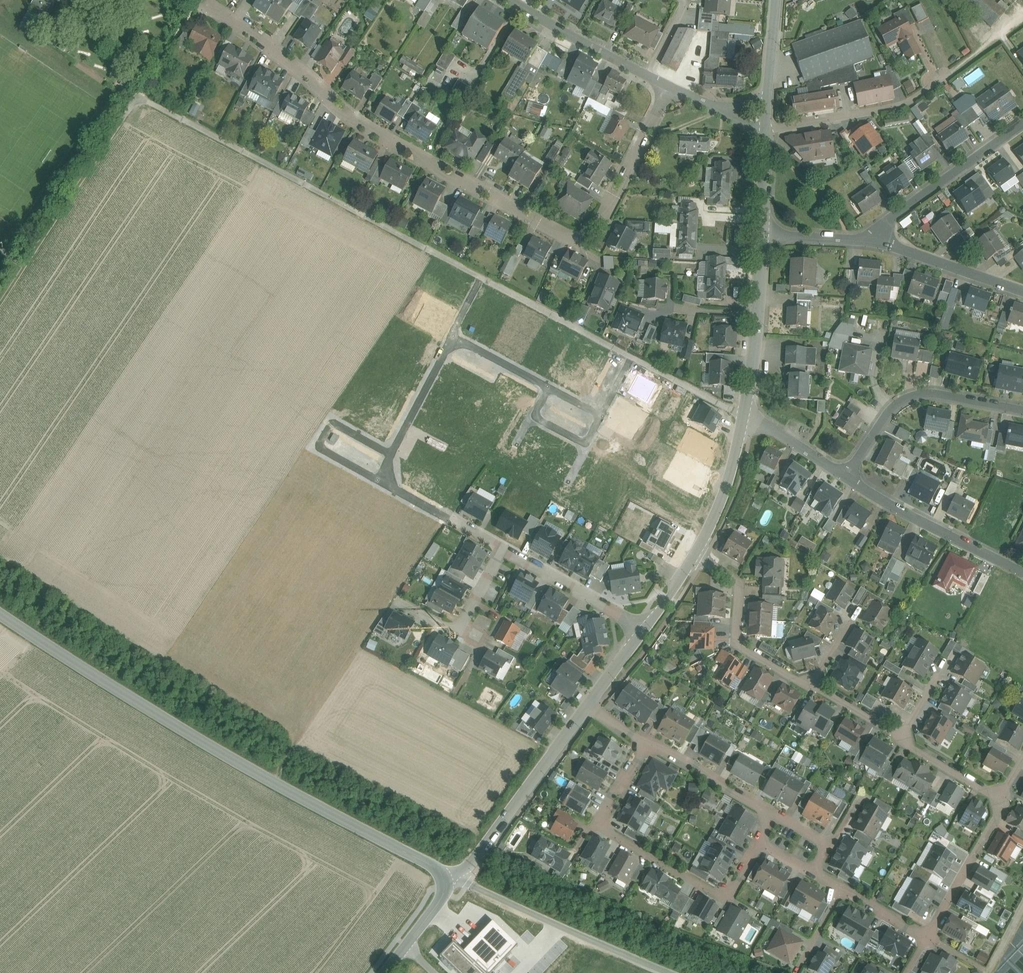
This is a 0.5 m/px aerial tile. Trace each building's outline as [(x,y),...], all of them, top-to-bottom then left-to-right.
[(254,8),(266,16),(277,0),(259,0),(254,8)] [(266,16),(279,25),(292,5),(285,0),(277,0),(266,16)] [(293,15),(300,19),(302,17),(311,2),(307,0),(303,0),(293,15)] [(429,6),(420,0),(416,7),(424,12),(425,12),(429,6)] [(439,5),(432,0),(432,1),(429,6),(436,10),(439,5)] [(453,2),(463,8),(468,0),(454,0),(453,2)] [(578,11),(585,0),(561,0),(578,11)] [(707,9),(706,13),(713,14),(729,16),(729,15),(727,15),(729,0),(708,0),(707,9)] [(974,12),(991,28),(1005,13),(1004,13),(997,6),(991,0),(961,0),(974,12)] [(611,5),(604,1),(595,17),(614,27),(621,12),(610,7),(611,5)] [(1009,8),(1001,1),(997,6),(1004,13),(1009,8)] [(311,2),(302,17),(309,22),(319,8),(311,2)] [(628,4),(623,14),(628,17),(633,7),(628,4)] [(919,23),(929,19),(922,4),(912,9),(919,23)] [(436,10),(429,6),(425,12),(424,12),(424,13),(431,17),(436,10)] [(707,9),(700,9),(698,25),(712,26),(713,14),(706,13),(707,9)] [(907,9),(894,15),(897,21),(902,18),(907,28),(915,25),(907,9)] [(478,10),(462,35),(482,47),(482,46),(489,50),(503,26),(492,19),(492,18),(487,14),(486,15),(478,10)] [(463,12),(457,21),(462,24),(467,15),(463,12)] [(991,28),(974,12),(967,18),(985,35),(991,28)] [(658,30),(635,18),(626,36),(649,48),(657,32),(658,30)] [(907,28),(902,18),(897,21),(879,31),(887,47),(898,41),(905,55),(903,56),(902,58),(901,61),(902,63),(904,65),(906,66),(908,67),(911,66),(913,64),(914,62),(914,60),(913,57),(919,54),(909,35),(911,35),(907,28)] [(860,21),(793,45),(792,45),(805,84),(805,85),(806,85),(837,77),(856,72),(855,72),(853,65),(873,58),(874,58),(863,29),(860,21)] [(320,32),(305,22),(294,39),(309,49),(320,32)] [(220,38),(198,26),(192,37),(190,42),(202,49),(199,54),(209,60),(220,38)] [(679,30),(662,64),(676,72),(696,31),(679,30)] [(657,32),(649,48),(655,51),(663,35),(657,32)] [(184,33),(176,44),(186,50),(190,42),(192,37),(184,33)] [(515,33),(514,33),(503,51),(504,51),(505,49),(523,60),(526,62),(524,64),(525,64),(531,56),(536,59),(541,50),(524,39),(523,40),(514,34),(515,33)] [(727,40),(712,39),(711,57),(705,63),(719,64),(720,59),(727,59),(729,40),(727,40)] [(226,41),(219,53),(224,56),(230,46),(230,47),(231,44),(226,41)] [(342,53),(327,43),(316,61),(331,71),(338,60),(342,53)] [(230,47),(230,46),(224,56),(220,65),(228,70),(227,71),(242,79),(252,59),(230,47)] [(348,48),(344,54),(342,53),(338,60),(346,66),(355,52),(348,48)] [(456,57),(446,50),(436,66),(446,72),(456,57)] [(536,59),(531,66),(538,71),(548,54),(541,50),(536,59)] [(399,63),(404,65),(402,69),(421,78),(426,67),(402,56),(399,63)] [(535,76),(538,71),(531,66),(536,59),(531,56),(525,64),(524,64),(526,62),(523,60),(519,67),(530,73),(535,76)] [(590,60),(582,56),(574,72),(589,80),(590,80),(590,79),(597,66),(589,62),(590,60)] [(530,73),(519,67),(506,92),(504,91),(501,96),(513,103),(525,82),(530,73)] [(272,75),(260,69),(254,82),(249,90),(250,91),(261,96),(272,75)] [(718,71),(704,70),(704,79),(703,87),(737,89),(738,71),(719,70),(718,70),(718,71)] [(604,86),(600,94),(606,97),(610,90),(619,95),(626,81),(619,78),(620,75),(612,71),(604,86)] [(856,72),(837,77),(838,83),(839,85),(858,80),(856,72)] [(369,83),(353,73),(351,75),(350,76),(348,78),(349,79),(347,81),(346,82),(344,84),(345,86),(343,88),(361,100),(369,89),(371,85),(369,83)] [(535,76),(530,73),(525,82),(531,85),(535,76)] [(901,87),(894,73),(887,74),(888,77),(889,77),(892,92),(901,87)] [(374,74),(369,83),(371,85),(369,89),(374,93),(383,79),(374,74)] [(272,75),(261,96),(271,102),(272,103),(277,94),(283,81),(272,75)] [(837,77),(806,85),(807,91),(838,83),(837,77)] [(888,77),(872,81),(873,83),(855,87),(859,106),(893,99),(892,92),(889,77),(888,77)] [(249,79),(240,95),(246,98),(250,91),(249,90),(254,82),(249,79)] [(590,79),(590,80),(589,80),(584,89),(585,90),(582,95),(589,99),(597,83),(590,79)] [(474,90),(458,80),(452,91),(467,100),(474,90)] [(604,86),(597,83),(589,99),(595,102),(600,94),(604,86)] [(993,96),(979,106),(991,123),(1016,106),(1001,85),(991,92),(993,96)] [(584,89),(577,86),(575,91),(582,95),(585,90),(584,89)] [(282,97),(278,105),(283,107),(290,95),(285,92),(282,97)] [(835,92),(792,99),(795,115),(838,108),(835,92)] [(277,94),(272,103),(271,102),(267,109),(274,113),(278,105),(282,97),(277,94)] [(595,102),(604,106),(607,101),(608,98),(606,97),(600,94),(595,102)] [(309,105),(290,95),(283,107),(281,111),(282,112),(279,119),(290,125),(293,118),(300,122),(306,111),(309,105)] [(386,99),(376,115),(392,125),(397,116),(402,109),(386,99)] [(600,114),(604,106),(595,102),(589,99),(585,106),(600,114)] [(402,109),(397,116),(403,119),(412,104),(407,100),(402,109)] [(629,109),(615,102),(614,104),(607,101),(604,106),(613,111),(625,117),(629,109)] [(421,109),(412,104),(403,119),(411,124),(416,115),(417,116),(421,109)] [(531,114),(545,117),(547,106),(533,104),(531,114)] [(972,108),(961,116),(968,126),(979,118),(972,108)] [(306,111),(300,122),(309,127),(315,116),(306,111)] [(625,117),(613,111),(610,117),(613,118),(622,123),(625,117)] [(961,116),(959,113),(953,118),(958,124),(963,130),(968,126),(961,116)] [(417,116),(416,115),(411,124),(407,131),(426,143),(436,128),(417,116)] [(611,118),(608,117),(600,132),(603,133),(611,118)] [(613,118),(604,135),(620,142),(628,126),(622,123),(613,118)] [(323,121),(317,134),(311,146),(320,151),(320,149),(333,155),(345,133),(323,121)] [(958,124),(939,137),(949,151),(968,138),(963,130),(958,124)] [(857,127),(848,134),(855,145),(861,154),(865,151),(866,152),(868,153),(872,149),(873,147),(872,146),(880,141),(870,126),(860,132),(857,127)] [(548,139),(551,131),(544,128),(541,136),(548,139)] [(671,128),(659,131),(660,136),(672,134),(671,128)] [(504,129),(498,139),(503,142),(505,139),(506,139),(510,132),(504,129)] [(830,131),(810,135),(812,151),(814,160),(824,159),(823,157),(834,155),(830,131)] [(848,133),(845,131),(840,135),(849,149),(855,145),(848,134),(848,133)] [(472,143),(454,132),(444,149),(445,151),(449,153),(451,153),(470,165),(485,140),(477,135),(472,143)] [(935,145),(927,134),(921,138),(929,149),(935,145)] [(810,135),(799,136),(799,140),(799,141),(801,152),(812,151),(810,135)] [(799,136),(785,139),(786,143),(795,151),(805,162),(814,160),(812,151),(801,152),(799,141),(799,140),(799,136)] [(691,139),(680,138),(680,142),(679,154),(690,155),(691,139)] [(709,139),(691,138),(691,139),(690,155),(695,155),(695,151),(708,152),(709,139)] [(929,149),(921,138),(912,145),(916,152),(910,156),(921,171),(937,160),(929,149)] [(506,139),(505,139),(503,142),(494,157),(514,169),(522,156),(522,157),(524,154),(523,154),(525,151),(506,139)] [(377,155),(353,143),(344,160),(367,173),(375,159),(377,155)] [(486,145),(476,160),(482,164),(492,149),(486,145)] [(553,146),(543,163),(549,167),(560,150),(553,146)] [(563,146),(555,161),(563,166),(571,150),(563,146)] [(805,162),(795,151),(790,156),(801,166),(805,162)] [(611,165),(591,152),(586,162),(591,165),(584,177),(583,177),(593,183),(597,186),(611,165)] [(522,157),(522,156),(514,169),(509,177),(517,182),(519,180),(530,187),(541,169),(522,157)] [(375,159),(367,173),(366,174),(373,178),(379,167),(381,162),(375,159)] [(1003,161),(988,172),(998,186),(999,186),(1002,190),(1004,191),(1005,190),(1007,190),(1010,188),(1010,186),(1018,181),(1016,179),(1013,176),(1014,175),(1003,161)] [(412,173),(390,162),(386,170),(382,178),(403,189),(412,173)] [(730,164),(715,163),(715,169),(713,169),(707,168),(706,183),(712,184),(731,185),(731,170),(729,170),(730,164)] [(915,178),(904,164),(896,169),(907,184),(915,178)] [(896,169),(896,170),(892,165),(884,171),(888,176),(880,182),(892,198),(898,193),(898,194),(902,191),(908,186),(907,184),(896,169)] [(373,178),(370,183),(378,187),(382,178),(386,170),(379,167),(373,178)] [(300,168),(297,173),(311,179),(314,174),(300,168)] [(866,171),(860,175),(868,186),(873,182),(866,171)] [(565,175),(560,184),(565,187),(567,184),(574,188),(577,183),(565,175)] [(584,177),(581,175),(577,183),(588,190),(593,183),(583,177),(584,177)] [(994,194),(981,175),(971,183),(972,184),(973,184),(985,201),(994,194)] [(442,190),(427,181),(423,188),(419,188),(417,193),(419,195),(415,203),(429,211),(429,213),(430,213),(435,203),(438,204),(439,202),(441,197),(439,196),(442,190)] [(971,183),(953,195),(966,214),(985,201),(973,184),(972,184),(971,183)] [(574,188),(567,184),(565,187),(561,194),(564,196),(558,207),(577,218),(581,211),(584,213),(593,200),(574,188)] [(731,185),(712,184),(711,199),(713,199),(713,205),(727,206),(727,200),(730,200),(731,185)] [(880,202),(870,188),(853,200),(855,199),(864,213),(863,214),(880,202)] [(479,209),(460,199),(454,210),(450,217),(451,218),(469,227),(479,209)] [(439,202),(438,204),(435,203),(430,213),(441,219),(448,207),(439,202)] [(696,204),(682,203),(681,209),(679,209),(678,224),(697,226),(698,210),(696,210),(696,204)] [(441,219),(441,221),(447,224),(451,218),(450,217),(454,210),(448,207),(441,219)] [(830,211),(826,214),(830,221),(834,218),(830,211)] [(479,214),(472,226),(481,231),(484,224),(487,218),(479,214)] [(487,218),(484,224),(489,227),(494,217),(489,214),(487,218)] [(949,216),(932,228),(944,244),(960,233),(949,216)] [(511,226),(494,217),(489,227),(485,234),(496,239),(495,241),(502,244),(511,226)] [(645,222),(627,221),(627,228),(625,231),(634,235),(635,232),(644,233),(645,222)] [(655,233),(672,233),(672,224),(655,224),(655,233)] [(697,226),(678,224),(677,249),(679,249),(679,255),(693,256),(693,250),(696,250),(697,226)] [(625,231),(617,227),(613,235),(613,234),(610,240),(608,246),(609,246),(610,249),(614,251),(617,250),(618,251),(620,248),(626,252),(634,236),(625,231)] [(743,241),(743,229),(734,229),(734,240),(743,241)] [(970,229),(960,235),(965,242),(974,235),(970,229)] [(1003,250),(991,232),(975,243),(988,261),(992,257),(1003,250)] [(552,247),(533,237),(523,256),(542,266),(552,247)] [(524,248),(518,245),(513,255),(518,258),(524,248)] [(1003,250),(992,257),(997,263),(1003,258),(1007,256),(1003,250)] [(1007,256),(1003,258),(1007,264),(1015,258),(1019,256),(1015,250),(1007,256)] [(671,251),(653,251),(653,260),(670,260),(671,251)] [(1015,258),(1015,259),(1016,258),(1022,269),(1022,252),(1019,256),(1015,258)] [(587,263),(568,253),(564,260),(559,270),(578,280),(587,263)] [(564,260),(556,256),(550,269),(558,273),(559,270),(564,260)] [(604,269),(614,269),(614,257),(604,257),(604,269)] [(724,258),(710,257),(709,263),(707,263),(706,278),(725,279),(726,264),(723,264),(724,258)] [(815,263),(791,262),(790,287),(791,287),(805,288),(804,294),(812,295),(817,296),(817,294),(817,289),(814,288),(815,263)] [(880,264),(859,262),(859,272),(858,281),(859,281),(859,279),(868,280),(868,282),(878,283),(878,279),(880,264)] [(917,274),(905,270),(903,276),(901,282),(911,285),(912,283),(913,283),(916,274),(916,275),(917,274)] [(859,272),(851,271),(850,283),(850,287),(857,287),(858,281),(859,272)] [(916,275),(916,274),(913,283),(912,283),(911,285),(908,293),(932,301),(939,282),(916,275)] [(903,276),(893,275),(893,281),(892,288),(899,289),(901,282),(903,276)] [(618,284),(600,276),(595,289),(613,296),(618,284)] [(725,279),(706,278),(705,292),(699,292),(699,297),(701,299),(721,300),(722,294),(724,294),(725,279)] [(893,281),(878,279),(878,283),(876,298),(890,300),(890,292),(892,292),(892,288),(893,281)] [(666,282),(646,280),(645,298),(645,300),(659,301),(664,301),(665,294),(666,294),(667,287),(665,287),(666,282)] [(613,296),(595,289),(589,304),(607,311),(613,296)] [(990,296),(970,289),(969,294),(965,306),(984,313),(990,296)] [(969,294),(957,290),(953,304),(960,306),(960,304),(965,306),(969,294)] [(701,301),(684,296),(682,302),(700,307),(701,301)] [(659,301),(645,300),(645,298),(641,298),(639,305),(657,310),(659,301)] [(811,302),(797,301),(797,309),(788,309),(787,327),(805,328),(805,327),(809,327),(811,302)] [(1014,304),(1010,315),(1007,322),(1008,322),(1022,327),(1022,307),(1014,304)] [(581,305),(574,322),(582,326),(590,309),(581,305)] [(644,317),(622,307),(613,329),(623,333),(626,328),(637,332),(644,317)] [(1003,312),(998,326),(1006,329),(1008,322),(1007,322),(1010,315),(1003,312)] [(731,318),(713,317),(713,323),(719,323),(719,329),(734,330),(734,324),(731,324),(731,318)] [(686,326),(666,321),(661,342),(673,345),(674,343),(682,345),(686,326)] [(657,329),(650,326),(643,342),(650,345),(657,329)] [(719,329),(716,329),(715,339),(717,341),(717,347),(718,349),(725,349),(727,347),(735,348),(736,330),(719,329)] [(920,341),(894,336),(891,357),(916,361),(917,361),(918,350),(920,341)] [(693,343),(685,341),(681,359),(689,361),(693,343)] [(872,350),(844,345),(842,358),(847,359),(845,372),(867,376),(872,350)] [(816,350),(786,348),(785,365),(795,366),(805,366),(815,367),(816,350)] [(933,353),(918,350),(917,361),(932,364),(933,353)] [(725,355),(706,354),(706,363),(711,364),(711,363),(724,364),(725,355)] [(981,363),(950,354),(950,355),(947,354),(945,362),(948,363),(945,372),(976,381),(981,363)] [(724,364),(711,363),(711,364),(710,385),(729,386),(729,378),(731,378),(732,370),(730,370),(730,364),(724,364)] [(805,366),(795,366),(795,375),(789,375),(787,399),(807,401),(809,376),(804,376),(805,366)] [(939,379),(941,368),(932,366),(930,378),(939,379)] [(999,367),(995,388),(1004,390),(1012,392),(1012,391),(1022,393),(1022,391),(1022,372),(999,367)] [(825,401),(818,401),(817,413),(824,413),(825,401)] [(861,410),(850,404),(846,411),(856,418),(861,410)] [(950,414),(929,410),(925,428),(943,431),(947,432),(949,422),(950,414)] [(846,411),(845,411),(836,426),(835,425),(835,426),(851,436),(852,436),(851,436),(860,421),(861,422),(861,421),(856,418),(846,411)] [(972,418),(962,416),(961,421),(957,438),(985,444),(988,430),(988,426),(971,423),(972,418)] [(949,422),(947,432),(943,431),(941,439),(951,441),(954,423),(949,422)] [(1009,426),(1007,435),(1006,443),(1006,444),(1022,447),(1022,428),(1009,426)] [(900,427),(896,436),(907,442),(911,433),(900,427)] [(993,431),(988,430),(985,444),(991,445),(993,431)] [(916,433),(918,443),(928,442),(926,432),(916,433)] [(1007,435),(999,434),(996,446),(1005,448),(1006,444),(1006,443),(1007,435)] [(904,448),(887,440),(880,454),(883,456),(878,466),(901,478),(908,465),(910,461),(900,456),(904,448)] [(782,455),(767,448),(760,463),(775,470),(782,455)] [(810,476),(801,470),(802,469),(794,463),(784,478),(795,485),(801,489),(810,476)] [(908,465),(901,478),(907,481),(914,468),(908,465)] [(914,468),(907,481),(914,484),(921,472),(914,468)] [(778,478),(772,475),(767,486),(772,489),(778,478)] [(795,485),(784,478),(781,483),(791,490),(795,485)] [(935,487),(919,478),(911,495),(927,503),(935,487)] [(958,486),(951,482),(944,495),(952,498),(958,486)] [(772,489),(767,486),(762,483),(759,489),(769,495),(772,489)] [(833,491),(824,486),(815,500),(821,504),(816,511),(826,518),(835,506),(841,496),(842,495),(834,489),(833,491)] [(474,495),(476,496),(479,492),(471,488),(461,503),(468,507),(474,495)] [(476,496),(474,495),(468,507),(465,512),(482,522),(492,505),(476,496)] [(841,496),(835,506),(842,510),(844,506),(847,500),(841,496)] [(964,501),(956,497),(948,513),(965,522),(974,506),(973,506),(976,500),(967,496),(964,501)] [(813,509),(805,504),(800,513),(808,518),(813,509)] [(850,511),(845,519),(846,520),(861,529),(870,515),(864,511),(864,510),(855,504),(850,511)] [(850,511),(844,506),(842,510),(836,522),(842,526),(846,520),(845,519),(850,511)] [(527,524),(507,513),(506,512),(497,528),(507,534),(506,535),(507,535),(512,538),(513,537),(518,540),(527,524)] [(831,533),(835,522),(827,518),(822,529),(831,533)] [(542,529),(543,530),(544,527),(538,524),(530,540),(535,542),(542,529)] [(889,524),(882,539),(877,547),(893,556),(898,547),(905,532),(889,524)] [(532,549),(549,558),(560,539),(554,536),(555,534),(549,531),(548,532),(543,530),(542,529),(535,542),(532,549)] [(734,533),(722,553),(740,563),(751,543),(734,533)] [(814,552),(817,544),(801,537),(798,545),(814,552)] [(466,545),(480,552),(482,546),(467,538),(464,544),(466,545)] [(928,545),(915,538),(906,557),(918,563),(915,569),(924,573),(936,548),(928,544),(928,545)] [(562,559),(571,543),(565,540),(557,556),(562,559)] [(573,572),(585,551),(571,543),(562,559),(559,564),(573,572)] [(460,557),(479,567),(486,555),(480,552),(466,545),(460,557)] [(585,551),(573,572),(587,580),(589,576),(598,560),(599,559),(585,551)] [(977,568),(950,555),(936,581),(949,587),(953,578),(968,585),(977,568)] [(479,567),(460,557),(453,568),(453,569),(466,576),(472,580),(479,567)] [(892,558),(886,569),(892,572),(897,560),(892,558)] [(598,560),(589,576),(595,579),(603,563),(598,560)] [(774,562),(772,560),(765,560),(764,563),(756,562),(755,576),(764,577),(766,578),(765,587),(780,587),(781,571),(782,570),(783,562),(781,561),(776,560),(774,562)] [(906,565),(897,560),(892,572),(891,573),(900,577),(906,565)] [(466,576),(453,569),(453,568),(451,567),(447,573),(462,581),(463,581),(466,576)] [(637,568),(625,570),(629,594),(641,592),(637,568)] [(617,596),(629,594),(625,570),(609,572),(613,594),(617,593),(617,596)] [(446,579),(459,586),(462,581),(447,573),(446,572),(443,578),(446,580),(446,579)] [(983,573),(973,593),(980,596),(989,577),(983,573)] [(527,579),(521,576),(512,592),(519,596),(518,597),(527,603),(528,603),(534,592),(537,585),(531,582),(532,581),(527,578),(527,579)] [(458,602),(460,603),(466,590),(459,586),(446,579),(446,580),(443,585),(442,585),(442,586),(440,591),(458,602)] [(854,592),(837,582),(827,599),(843,609),(854,592)] [(890,582),(882,597),(887,600),(895,585),(890,582)] [(765,587),(763,586),(762,599),(765,599),(780,600),(781,588),(780,587),(765,587)] [(861,588),(852,603),(858,607),(858,605),(867,591),(861,588)] [(458,602),(440,591),(438,591),(432,602),(431,603),(444,610),(452,614),(458,602)] [(568,601),(550,591),(543,602),(538,612),(555,621),(556,622),(563,609),(568,601)] [(878,598),(867,591),(858,605),(869,611),(874,603),(875,603),(878,598)] [(534,592),(528,603),(527,603),(525,607),(531,611),(532,610),(538,599),(540,595),(534,592)] [(709,595),(700,594),(699,595),(699,605),(723,607),(723,603),(724,603),(725,602),(725,596),(709,595)] [(538,599),(532,610),(537,614),(538,612),(543,602),(538,599)] [(780,600),(765,599),(764,606),(771,606),(771,607),(782,608),(783,600),(780,600)] [(431,603),(432,602),(429,600),(425,606),(441,615),(444,610),(431,603)] [(834,611),(819,601),(815,609),(819,611),(820,609),(831,616),(834,611)] [(875,603),(874,603),(869,611),(863,621),(881,631),(892,613),(875,603)] [(723,607),(699,605),(698,616),(708,617),(724,618),(724,612),(723,610),(722,610),(723,607)] [(764,606),(750,605),(749,620),(770,621),(771,607),(771,606),(764,606)] [(573,625),(581,613),(573,607),(569,613),(563,622),(571,628),(573,625)] [(569,613),(563,609),(556,622),(555,621),(554,623),(560,626),(563,622),(569,613)] [(831,616),(820,609),(819,611),(810,626),(826,636),(836,619),(831,616)] [(579,620),(586,619),(585,615),(581,613),(573,625),(577,640),(585,638),(583,632),(581,632),(579,620)] [(389,623),(386,629),(392,633),(391,634),(398,638),(399,637),(405,640),(414,623),(406,619),(405,620),(394,614),(389,623)] [(585,638),(606,633),(603,620),(593,623),(592,617),(586,619),(579,620),(581,632),(583,632),(585,638)] [(382,619),(373,632),(382,637),(386,629),(389,623),(382,619)] [(770,621),(749,620),(748,635),(769,636),(770,621)] [(513,627),(519,631),(528,636),(531,631),(515,622),(513,627)] [(496,640),(510,647),(519,631),(513,627),(505,623),(496,640)] [(706,629),(693,628),(693,629),(692,648),(702,648),(712,649),(713,629),(711,629),(706,629)] [(872,640),(855,630),(846,645),(852,649),(863,655),(872,640)] [(822,641),(807,631),(804,637),(805,639),(811,642),(813,648),(819,646),(822,641)] [(606,633),(585,638),(586,644),(584,645),(587,656),(594,655),(600,653),(599,648),(608,646),(606,633)] [(439,661),(448,666),(452,660),(457,650),(458,648),(452,645),(452,644),(446,641),(439,637),(430,653),(440,659),(439,661)] [(811,642),(805,639),(789,644),(794,661),(815,655),(813,648),(811,642)] [(938,652),(918,640),(911,653),(930,665),(938,652)] [(950,641),(941,656),(947,660),(956,644),(950,641)] [(778,651),(762,642),(759,648),(774,657),(778,651)] [(712,649),(702,648),(701,655),(703,660),(714,654),(712,649)] [(498,649),(495,656),(505,662),(510,665),(514,658),(498,649)] [(863,655),(852,649),(848,655),(851,657),(862,664),(866,656),(863,655)] [(470,656),(457,650),(452,660),(454,661),(451,667),(461,672),(470,656)] [(722,650),(715,661),(723,665),(727,658),(729,654),(722,650)] [(495,656),(489,653),(480,669),(495,677),(500,669),(501,670),(505,662),(495,656)] [(930,665),(911,653),(903,666),(923,678),(930,665)] [(569,661),(584,672),(588,666),(583,661),(574,655),(569,661)] [(594,655),(587,656),(583,661),(588,666),(594,658),(594,655)] [(984,667),(963,655),(952,673),(964,680),(974,686),(974,685),(984,667)] [(862,664),(851,657),(847,664),(858,671),(858,672),(862,674),(866,666),(862,664)] [(723,665),(716,676),(723,679),(721,683),(728,687),(735,676),(741,666),(727,658),(723,665)] [(578,679),(584,672),(569,661),(564,669),(578,679)] [(847,664),(842,661),(831,680),(847,690),(850,686),(852,687),(856,687),(858,684),(856,680),(854,679),(858,672),(858,671),(847,664)] [(901,670),(886,661),(883,667),(898,676),(901,670)] [(741,666),(735,676),(741,680),(748,670),(741,666)] [(579,680),(578,679),(564,669),(563,668),(557,676),(559,678),(553,687),(570,699),(577,689),(574,687),(579,680)] [(772,679),(755,669),(742,690),(759,700),(759,701),(765,691),(772,679)] [(912,691),(892,679),(882,697),(902,708),(912,691)] [(974,686),(964,680),(961,685),(966,688),(974,693),(977,687),(974,685),(974,686)] [(961,685),(955,682),(952,687),(963,693),(966,688),(961,685)] [(623,685),(611,698),(617,703),(628,688),(623,685)] [(644,696),(630,686),(628,688),(617,703),(618,704),(619,707),(622,709),(624,709),(630,714),(644,696)] [(790,690),(783,686),(780,691),(773,702),(775,703),(790,712),(800,696),(793,692),(792,692),(789,691),(790,690)] [(952,687),(950,686),(940,703),(941,703),(952,710),(960,715),(970,697),(963,693),(952,687)] [(770,694),(765,703),(772,707),(775,703),(773,702),(780,691),(774,688),(770,694)] [(770,694),(765,691),(759,701),(759,700),(755,707),(761,710),(765,703),(770,694)] [(877,700),(867,694),(861,704),(871,710),(877,700)] [(1013,712),(1022,718),(1022,695),(1013,712)] [(644,696),(630,714),(637,719),(638,721),(641,723),(643,723),(645,724),(649,718),(658,706),(657,706),(644,696)] [(805,711),(797,724),(808,730),(806,734),(811,727),(810,727),(820,710),(820,709),(815,707),(815,705),(811,702),(809,703),(805,711)] [(658,706),(649,718),(655,723),(655,722),(664,707),(659,703),(657,706),(658,706)] [(952,710),(941,703),(938,709),(942,711),(949,715),(952,710)] [(542,706),(528,725),(537,732),(541,735),(555,716),(542,706)] [(822,706),(820,709),(820,710),(810,727),(811,727),(821,733),(829,720),(834,713),(833,711),(829,708),(828,709),(822,706)] [(664,707),(655,722),(661,726),(670,710),(664,707)] [(800,708),(790,723),(796,726),(797,724),(805,711),(800,708)] [(682,717),(670,710),(661,726),(658,731),(670,738),(682,717)] [(949,715),(942,711),(939,717),(951,724),(949,728),(952,729),(958,720),(949,715)] [(939,717),(933,714),(921,733),(927,737),(927,740),(930,742),(933,741),(934,741),(940,744),(949,728),(951,724),(939,717)] [(682,717),(670,738),(682,745),(684,741),(693,726),(694,724),(682,717)] [(834,724),(829,720),(821,733),(819,736),(825,739),(834,724)] [(528,725),(523,721),(516,731),(532,739),(537,732),(528,725)] [(862,730),(846,721),(840,731),(837,732),(835,735),(836,738),(839,740),(842,739),(853,745),(853,746),(858,738),(862,730)] [(1009,724),(1000,739),(1017,749),(1022,739),(1022,732),(1009,724)] [(693,726),(684,741),(690,745),(691,743),(699,729),(693,726)] [(712,734),(700,727),(699,729),(691,743),(703,750),(710,737),(711,737),(712,734)] [(999,736),(984,728),(980,735),(991,741),(995,744),(999,736)] [(711,737),(710,737),(703,750),(700,755),(719,766),(729,747),(711,737)] [(858,738),(853,746),(853,745),(848,753),(856,757),(862,746),(865,742),(858,738)] [(603,741),(600,739),(592,752),(592,753),(602,759),(613,764),(621,751),(610,744),(609,742),(606,740),(603,741)] [(868,749),(860,762),(869,767),(883,744),(874,739),(868,749)] [(995,744),(991,741),(988,747),(993,749),(1004,756),(1007,751),(995,744)] [(883,744),(869,767),(877,773),(878,773),(886,760),(892,750),(883,744)] [(856,757),(853,762),(859,765),(860,762),(868,749),(862,746),(856,757)] [(602,759),(592,753),(592,752),(587,749),(584,755),(599,763),(599,764),(602,759)] [(1004,756),(993,749),(985,763),(992,767),(993,770),(995,771),(998,771),(1003,773),(1011,760),(1004,756)] [(734,752),(727,764),(732,767),(739,755),(734,752)] [(764,769),(741,756),(731,773),(754,786),(760,776),(764,769)] [(886,760),(878,773),(877,773),(876,775),(881,778),(882,778),(889,766),(891,763),(886,760)] [(915,767),(904,760),(898,771),(894,778),(909,787),(921,767),(917,765),(915,767)] [(668,770),(653,761),(638,787),(641,789),(653,796),(654,796),(660,784),(664,783),(669,786),(676,775),(668,770)] [(595,768),(586,763),(577,778),(598,790),(607,775),(595,768)] [(599,764),(599,763),(595,768),(607,775),(610,770),(599,764)] [(679,769),(671,764),(668,770),(676,775),(679,769)] [(771,768),(766,765),(764,769),(760,776),(765,779),(771,768)] [(898,771),(889,766),(882,778),(891,783),(894,778),(898,771)] [(924,769),(921,767),(909,787),(924,795),(924,796),(928,789),(934,779),(923,772),(924,769)] [(777,772),(765,792),(778,800),(790,779),(777,772)] [(790,779),(778,800),(791,807),(797,796),(803,786),(790,779)] [(803,786),(797,796),(802,799),(807,791),(811,784),(806,781),(803,786)] [(964,792),(950,784),(943,797),(940,801),(954,809),(964,792)] [(591,794),(576,785),(572,791),(587,800),(591,794)] [(653,796),(641,789),(638,794),(645,798),(654,803),(656,800),(655,796),(654,796),(653,796)] [(937,794),(928,789),(924,796),(924,795),(921,800),(930,806),(937,794)] [(587,800),(572,791),(564,805),(583,816),(591,802),(587,800)] [(802,799),(798,806),(806,811),(815,795),(807,791),(802,799)] [(937,794),(930,806),(935,809),(940,801),(943,797),(937,794)] [(722,801),(729,804),(732,798),(724,795),(722,801)] [(806,811),(804,814),(814,821),(825,801),(815,795),(806,811)] [(642,804),(631,798),(624,810),(644,822),(647,816),(648,817),(651,812),(652,810),(642,804)] [(654,803),(645,798),(642,804),(652,810),(651,812),(656,815),(661,807),(654,803)] [(891,808),(876,799),(871,807),(887,816),(891,808)] [(744,807),(732,800),(729,806),(734,809),(734,808),(741,813),(744,807)] [(825,801),(814,821),(825,827),(831,816),(836,807),(825,801)] [(839,807),(837,806),(836,807),(831,816),(838,820),(847,805),(842,802),(839,807)] [(976,802),(975,803),(972,802),(969,807),(960,823),(960,824),(973,832),(985,812),(984,809),(980,807),(981,805),(976,802)] [(871,807),(867,804),(865,805),(863,808),(864,810),(860,817),(879,828),(887,816),(871,807)] [(964,804),(955,820),(960,823),(969,807),(964,804)] [(741,813),(734,808),(734,809),(727,821),(747,833),(755,820),(741,813)] [(1018,808),(1014,815),(1012,813),(1007,821),(1010,823),(1009,824),(1018,829),(1022,832),(1022,811),(1018,808)] [(559,810),(554,818),(558,821),(560,817),(561,818),(563,813),(559,810)] [(644,822),(624,810),(618,822),(628,828),(637,833),(644,822)] [(561,818),(560,817),(558,821),(553,831),(568,840),(576,826),(561,818)] [(879,828),(860,817),(857,823),(854,824),(853,827),(853,829),(857,831),(873,840),(879,828)] [(747,833),(727,821),(719,833),(719,834),(727,838),(740,846),(747,833)] [(637,833),(628,828),(624,835),(640,844),(644,837),(637,833)] [(1018,829),(1014,834),(1022,839),(1022,832),(1018,829)] [(727,838),(719,834),(719,833),(714,830),(711,836),(724,844),(724,843),(727,838)] [(873,840),(857,831),(853,838),(858,841),(869,847),(873,840)] [(950,843),(935,834),(931,840),(936,843),(935,845),(946,851),(950,843)] [(1016,844),(999,834),(988,853),(1004,863),(1016,844)] [(1014,834),(1011,839),(1022,846),(1022,839),(1014,834)] [(724,844),(711,836),(707,843),(712,846),(713,845),(723,851),(727,845),(724,843),(724,844)] [(599,843),(593,839),(582,858),(594,865),(598,867),(604,856),(609,847),(601,842),(599,843)] [(856,846),(845,840),(838,853),(858,865),(866,852),(856,846)] [(869,847),(858,841),(856,846),(866,852),(871,855),(874,850),(869,847)] [(562,851),(545,842),(540,843),(534,853),(536,858),(555,869),(556,870),(562,868),(566,861),(567,859),(566,855),(561,852),(562,851)] [(677,861),(683,848),(675,844),(669,857),(677,861)] [(723,851),(713,845),(712,846),(706,857),(726,869),(733,857),(723,851)] [(946,851),(935,845),(928,857),(949,869),(956,857),(946,851)] [(637,862),(622,853),(610,874),(627,884),(629,879),(639,864),(637,863),(637,862)] [(858,865),(838,853),(830,866),(841,872),(851,878),(851,877),(858,865)] [(604,856),(598,867),(594,865),(591,870),(601,876),(610,860),(604,856)] [(726,869),(706,857),(699,869),(699,870),(708,875),(719,882),(726,869)] [(949,869),(928,857),(922,868),(921,869),(932,875),(942,881),(949,869)] [(562,868),(556,870),(555,869),(552,875),(562,879),(572,864),(566,861),(562,868)] [(762,867),(753,882),(765,889),(777,869),(765,862),(762,867)] [(639,864),(629,879),(635,882),(644,867),(639,864)] [(756,864),(747,879),(753,882),(762,867),(756,864)] [(932,875),(921,869),(922,868),(917,865),(913,872),(928,881),(932,875)] [(708,875),(699,870),(699,869),(694,866),(690,873),(705,881),(708,875)] [(1007,876),(992,867),(988,873),(996,878),(1004,883),(1007,876)] [(988,873),(980,868),(972,881),(989,891),(996,878),(988,873)] [(789,876),(777,869),(765,889),(777,896),(786,881),(789,876)] [(659,875),(652,871),(642,888),(644,889),(643,890),(653,896),(654,895),(661,899),(663,895),(673,901),(674,901),(679,893),(680,890),(669,884),(671,882),(667,880),(668,879),(659,874),(659,875)] [(851,878),(841,872),(838,877),(853,886),(856,880),(851,877),(851,878)] [(928,881),(913,872),(909,878),(914,881),(925,887),(928,881)] [(786,881),(777,896),(783,900),(792,884),(786,881)] [(925,887),(914,881),(907,893),(928,905),(935,893),(925,887)] [(813,890),(802,883),(799,888),(791,903),(802,909),(813,890)] [(783,900),(780,905),(787,909),(791,903),(799,888),(792,884),(783,900)] [(813,890),(802,909),(813,915),(821,901),(824,896),(813,890)] [(991,900),(976,891),(972,896),(986,904),(986,905),(988,906),(991,900)] [(679,893),(674,901),(673,901),(669,908),(681,915),(690,899),(679,893)] [(928,905),(907,893),(901,905),(900,905),(911,911),(921,917),(928,905)] [(972,896),(965,893),(957,906),(978,918),(986,905),(986,904),(972,896)] [(717,908),(700,898),(697,903),(690,914),(691,914),(708,924),(717,908)] [(690,899),(681,915),(688,919),(691,914),(690,914),(697,903),(690,899)] [(821,901),(813,915),(812,916),(819,921),(828,905),(821,901)] [(911,911),(900,905),(901,905),(895,902),(892,908),(907,917),(911,911)] [(872,921),(849,908),(837,929),(859,941),(860,942),(867,929),(872,921)] [(732,910),(720,930),(736,939),(747,919),(732,910)] [(951,917),(943,931),(962,942),(970,928),(971,928),(960,922),(951,917)] [(979,926),(963,917),(960,922),(971,928),(970,928),(975,931),(979,926)] [(793,931),(780,924),(777,929),(780,931),(780,930),(790,936),(793,931)] [(867,929),(860,942),(859,941),(858,944),(865,948),(867,945),(874,933),(867,929)] [(790,936),(780,930),(780,931),(774,940),(775,944),(771,953),(790,964),(802,943),(790,936)] [(874,933),(867,945),(878,951),(881,945),(880,945),(886,936),(876,930),(874,933)] [(911,943),(889,931),(886,936),(880,945),(881,945),(887,948),(885,951),(895,956),(896,954),(902,957),(911,943)] [(842,956),(826,946),(822,954),(835,962),(834,962),(837,964),(842,956)] [(818,952),(815,958),(814,958),(811,963),(812,963),(808,970),(814,972),(828,972),(834,962),(835,962),(822,954),(818,952)] [(955,961),(942,954),(939,960),(949,965),(948,966),(951,968),(955,961)] [(931,955),(922,971),(926,972),(948,972),(951,968),(948,966),(949,965),(939,960),(931,955)]
